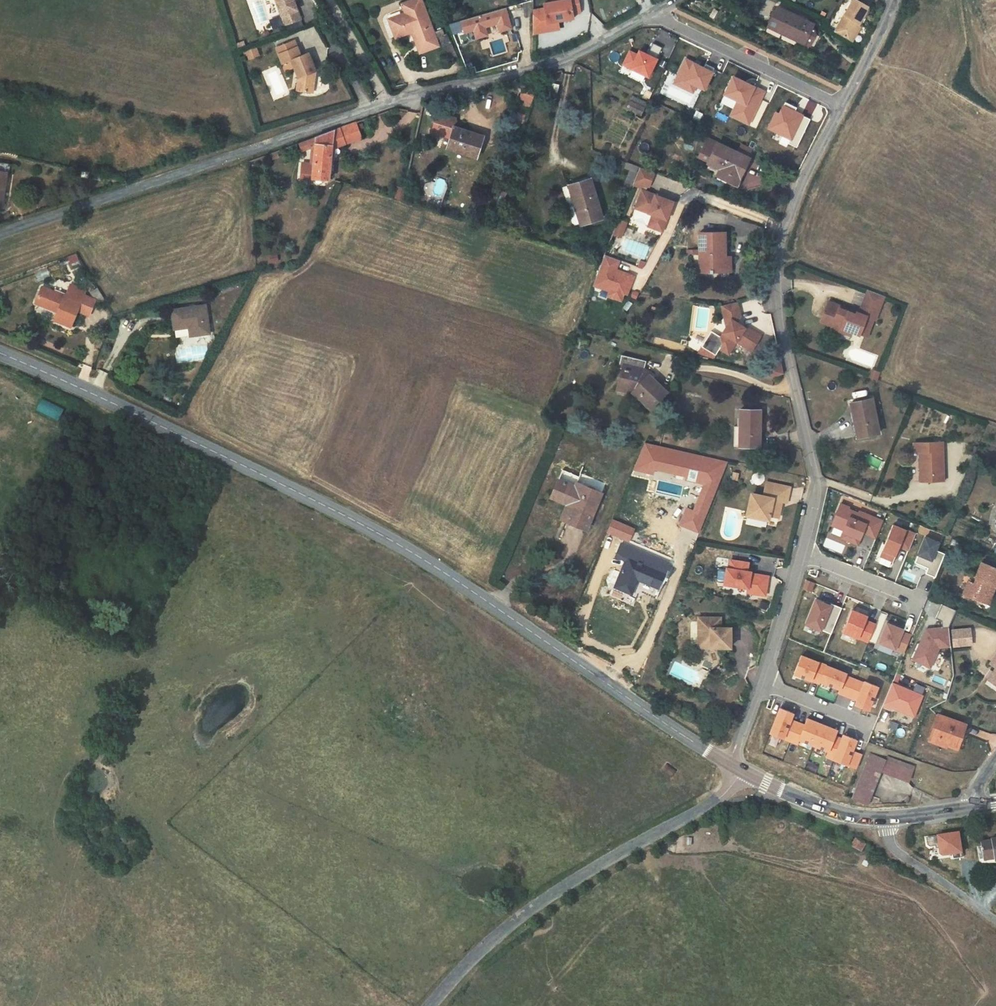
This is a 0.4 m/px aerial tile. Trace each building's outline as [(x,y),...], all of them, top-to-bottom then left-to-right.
[(284,25),(300,20),(293,0),(276,0),(284,25)] [(421,0),(412,0),(402,4),(406,14),(390,21),(396,38),(413,32),(420,53),(438,46),(435,37),(433,32),(421,0)] [(533,11),(532,34),(554,30),(553,26),(559,25),(558,21),(574,18),(573,13),(581,12),(578,0),(566,0),(553,2),(543,4),(544,9),(533,11)] [(852,42),(858,31),(856,29),(865,13),(868,5),(859,0),(853,0),(834,32),(852,42)] [(768,26),(805,44),(805,43),(811,45),(816,33),(814,26),(813,25),(813,24),(777,7),(767,26),(768,26)] [(506,8),(461,21),(464,33),(474,30),(477,38),(488,35),(485,27),(499,23),(501,31),(512,28),(506,8)] [(442,29),(433,32),(435,37),(443,34),(442,29)] [(456,57),(447,35),(440,38),(449,60),(456,57)] [(296,41),(277,48),(282,63),(292,59),(301,56),(296,41)] [(630,51),(624,64),(648,76),(662,47),(653,43),(648,54),(640,51),(638,55),(630,51)] [(301,56),(292,59),(294,66),(298,76),(301,77),(300,90),(312,91),(315,70),(309,53),(301,56)] [(259,55),(250,58),(253,66),(262,62),(259,55)] [(292,59),(282,63),(285,69),(294,66),(292,59)] [(686,59),(678,76),(704,89),(714,68),(706,64),(704,68),(686,59)] [(733,77),(725,94),(743,102),(736,117),(749,124),(764,92),(733,77)] [(520,91),(519,106),(530,106),(531,91),(520,91)] [(640,115),(644,108),(630,101),(627,109),(640,115)] [(776,113),(769,128),(791,138),(789,143),(797,147),(810,119),(795,112),(797,108),(785,102),(780,114),(776,113)] [(437,113),(431,131),(451,137),(454,127),(456,119),(437,113)] [(339,128),(344,142),(345,144),(361,138),(355,122),(339,128)] [(476,157),(483,136),(454,127),(451,137),(447,147),(461,151),(461,153),(476,157)] [(339,128),(316,137),(315,145),(313,163),(312,177),(328,179),(332,147),(344,142),(339,128)] [(306,140),(309,147),(315,145),(316,137),(306,140)] [(708,138),(699,157),(709,161),(717,143),(708,138)] [(300,142),(302,149),(309,147),(306,140),(300,142)] [(709,161),(708,162),(719,168),(729,173),(725,179),(736,185),(737,185),(738,181),(749,158),(748,157),(738,153),(717,143),(709,161)] [(742,144),(738,153),(748,157),(752,148),(742,144)] [(461,151),(447,147),(446,151),(476,160),(476,157),(461,153),(461,151)] [(0,209),(6,174),(8,174),(10,164),(0,162),(0,209)] [(302,162),(301,173),(306,180),(312,181),(312,177),(313,163),(302,162)] [(640,167),(633,184),(642,188),(642,189),(645,190),(646,186),(647,186),(652,172),(640,167)] [(716,175),(725,179),(729,173),(719,168),(716,175)] [(629,187),(635,172),(631,170),(624,185),(629,187)] [(106,176),(92,173),(91,178),(105,182),(106,176)] [(590,179),(563,188),(562,188),(574,227),(603,218),(590,179)] [(395,198),(403,199),(405,188),(398,187),(395,198)] [(642,189),(635,208),(652,214),(648,226),(662,231),(672,203),(665,201),(666,198),(645,190),(642,189)] [(699,233),(699,250),(699,255),(702,255),(702,271),(703,271),(703,269),(712,269),(712,271),(715,271),(715,268),(730,268),(730,271),(732,271),(731,257),(726,257),(723,257),(722,252),(726,252),(725,232),(699,233)] [(634,277),(616,270),(619,262),(604,256),(592,287),(607,292),(606,296),(621,301),(624,293),(627,295),(634,277)] [(83,295),(85,291),(71,285),(66,296),(43,287),(36,303),(58,312),(55,319),(71,326),(77,311),(83,295)] [(829,301),(822,321),(833,325),(832,328),(851,335),(853,332),(860,334),(865,322),(872,324),(874,319),(876,319),(885,296),(869,290),(860,313),(857,312),(857,314),(840,308),(841,306),(829,301)] [(93,299),(83,295),(77,311),(86,315),(93,299)] [(208,332),(205,306),(172,311),(175,328),(189,326),(191,335),(208,332)] [(736,341),(752,350),(761,335),(745,326),(744,327),(740,324),(739,326),(737,325),(736,323),(740,316),(738,306),(723,309),(727,326),(720,337),(722,343),(719,348),(729,353),(736,341)] [(867,337),(872,324),(865,322),(860,334),(867,337)] [(715,354),(719,348),(722,343),(720,337),(711,331),(701,346),(715,354)] [(574,336),(572,341),(571,345),(580,348),(581,344),(582,338),(574,336)] [(621,355),(618,367),(622,369),(629,371),(627,378),(626,377),(623,389),(633,392),(650,409),(667,391),(645,370),(646,369),(644,367),(645,361),(621,355)] [(786,364),(769,369),(767,378),(774,380),(790,377),(786,364)] [(618,388),(623,389),(626,377),(627,378),(629,371),(622,369),(618,388)] [(873,370),(871,376),(878,379),(880,373),(873,370)] [(856,420),(859,437),(879,432),(872,398),(850,403),(854,421),(856,420)] [(740,409),(740,428),(741,428),(741,446),(759,447),(760,410),(740,409)] [(921,481),(943,480),(942,443),(914,443),(914,453),(919,452),(921,481)] [(685,475),(692,453),(647,444),(636,470),(652,475),(655,470),(685,475)] [(727,461),(705,456),(692,453),(685,475),(707,481),(705,485),(717,488),(727,461)] [(559,479),(554,489),(561,493),(557,500),(566,504),(571,507),(565,520),(587,530),(594,513),(591,512),(599,492),(576,482),(574,485),(559,479)] [(787,502),(790,487),(767,482),(764,496),(752,494),(748,514),(768,519),(769,515),(778,517),(782,501),(787,502)] [(717,488),(705,485),(694,512),(687,509),(681,524),(698,531),(717,488)] [(551,497),(551,498),(557,500),(561,493),(554,489),(551,497)] [(603,493),(599,492),(591,512),(594,513),(603,493)] [(841,503),(832,525),(844,529),(842,538),(858,545),(862,532),(875,538),(881,520),(860,512),(859,514),(849,510),(850,508),(841,503)] [(560,518),(565,520),(571,507),(566,504),(560,518)] [(629,541),(634,529),(613,521),(608,533),(629,541)] [(893,525),(880,556),(893,562),(900,547),(909,550),(915,535),(893,525)] [(925,538),(915,563),(928,568),(926,574),(935,578),(945,554),(936,550),(939,543),(925,538)] [(666,580),(673,567),(670,566),(667,574),(629,559),(619,585),(630,590),(636,575),(660,586),(658,590),(660,591),(665,580),(666,580)] [(729,568),(727,567),(724,583),(747,587),(746,592),(765,595),(768,577),(758,575),(757,577),(750,575),(751,572),(747,571),(748,563),(731,559),(729,568)] [(965,594),(971,596),(985,602),(988,594),(992,595),(995,586),(995,568),(982,562),(976,578),(979,579),(977,585),(973,583),(969,581),(964,593),(965,594)] [(816,599),(806,623),(831,633),(842,607),(831,603),(831,605),(816,599)] [(942,604),(936,619),(941,623),(943,629),(927,629),(914,661),(932,668),(940,648),(948,648),(949,627),(956,611),(942,604)] [(852,610),(844,631),(869,641),(875,624),(866,620),(868,616),(852,610)] [(731,626),(722,626),(718,626),(718,617),(699,617),(699,640),(711,640),(711,646),(732,646),(731,626)] [(887,622),(879,642),(905,652),(911,635),(902,632),(903,629),(887,622)] [(968,629),(953,631),(954,646),(969,644),(968,629)] [(714,653),(714,650),(702,650),(702,667),(718,668),(718,653),(714,653)] [(802,656),(795,673),(819,683),(826,665),(802,656)] [(827,666),(821,681),(840,688),(839,692),(849,696),(856,680),(846,676),(847,674),(827,666)] [(993,671),(988,679),(995,684),(995,682),(995,673),(993,671)] [(857,680),(850,696),(858,700),(856,704),(860,706),(868,710),(878,686),(866,681),(864,683),(857,680)] [(892,684),(883,707),(890,710),(891,706),(913,716),(921,696),(892,684)] [(780,707),(771,732),(790,740),(797,722),(790,719),(793,712),(780,707)] [(966,724),(939,714),(930,735),(948,742),(947,743),(957,748),(966,724)] [(798,722),(791,740),(798,743),(799,738),(814,744),(822,724),(808,718),(805,725),(798,722)] [(823,724),(815,744),(828,750),(827,756),(833,759),(841,739),(835,736),(838,730),(823,724)] [(845,734),(835,759),(856,769),(862,755),(852,751),(857,739),(845,734)] [(946,746),(947,743),(948,742),(930,735),(929,739),(946,746)] [(853,798),(868,803),(881,771),(886,759),(871,754),(853,798)] [(886,759),(881,771),(908,781),(912,769),(886,759)] [(865,844),(855,838),(851,846),(861,852),(865,844)] [(982,843),(985,860),(995,859),(995,860),(995,839),(993,840),(993,842),(982,843)]
